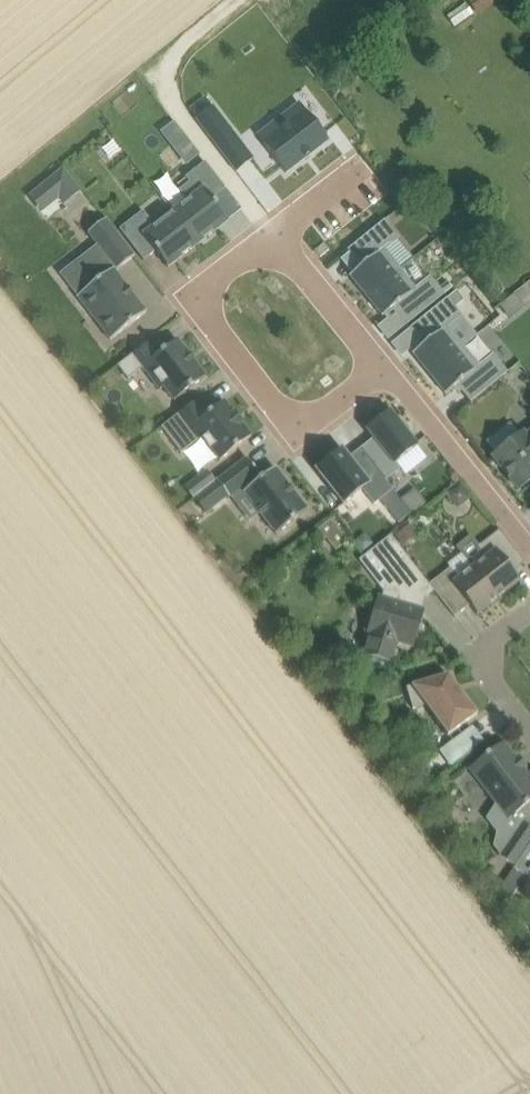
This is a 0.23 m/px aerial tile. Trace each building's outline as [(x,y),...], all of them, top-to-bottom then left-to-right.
[(479,15),(495,4),(492,0),(468,0),(479,15)] [(280,130),(263,143),(286,173),(329,141),(300,103),(275,123),(280,130)] [(196,119),(237,172),(254,159),(213,106),(196,119)] [(185,158),(196,149),(174,121),(163,130),(185,158)] [(177,210),(202,241),(232,218),(215,197),(230,186),(204,153),(174,176),(192,198),(177,210)] [(48,182),(60,197),(65,203),(80,191),(63,170),(48,182)] [(202,241),(177,210),(155,226),(143,211),(120,229),(144,260),(159,248),(172,265),(202,241)] [(349,275),(365,296),(415,258),(414,258),(400,269),(385,250),(400,239),(386,220),(348,249),(361,266),(349,275)] [(112,342),(113,343),(148,316),(117,275),(137,259),(125,243),(108,222),(90,236),(100,249),(82,263),(88,272),(83,276),(93,289),(80,300),(96,321),(99,318),(115,339),(112,342)] [(415,258),(365,296),(381,317),(392,308),(405,325),(444,296),(429,277),(415,289),(401,270),(415,259),(415,258)] [(448,281),(440,288),(445,294),(453,287),(448,281)] [(448,298),(456,307),(465,300),(457,290),(448,298)] [(510,318),(525,307),(524,306),(515,294),(500,305),(510,318)] [(446,300),(408,329),(421,346),(410,354),(426,375),(475,338),(475,337),(460,348),(446,329),(460,318),(446,300)] [(476,338),(475,338),(426,375),(442,396),(453,388),(466,405),(504,376),(490,357),(476,368),(461,349),(476,338)] [(148,342),(118,365),(128,379),(143,367),(160,390),(164,387),(175,401),(205,377),(177,340),(158,355),(148,342)] [(223,460),(254,436),(227,401),(209,415),(199,402),(200,401),(199,400),(165,427),(185,453),(205,437),(223,460)] [(401,423),(391,412),(368,431),(375,440),(363,450),(389,481),(401,471),(396,465),(419,445),(408,431),(410,429),(403,421),(401,423)] [(417,441),(428,456),(438,448),(427,433),(417,441)] [(526,439),(523,435),(495,458),(519,489),(529,481),(529,435),(526,439)] [(393,490),(361,449),(349,458),(342,449),(316,470),(344,504),(362,490),(374,506),(393,490)] [(247,458),(217,482),(230,498),(242,489),(277,535),(308,511),(275,468),(261,479),(258,476),(260,474),(247,458)] [(195,498),(206,490),(198,480),(187,488),(195,498)] [(472,499),(461,483),(447,494),(458,509),(472,499)] [(400,500),(411,513),(412,514),(427,503),(415,488),(400,500)] [(215,506),(204,492),(195,498),(206,513),(215,506)] [(332,519),(315,532),(322,541),(326,538),(339,528),(332,519)] [(478,549),(485,558),(473,568),(474,569),(473,570),(497,600),(521,581),(513,572),(525,563),(500,532),(478,549)] [(391,568),(407,556),(391,535),(358,562),(383,594),(391,568)] [(453,570),(436,582),(442,591),(452,583),(478,615),(497,600),(473,570),(474,569),(473,568),(462,554),(449,564),(453,570)] [(405,590),(391,586),(386,601),(380,599),(369,635),(373,635),(367,655),(390,662),(397,641),(413,646),(423,612),(422,611),(401,605),(405,590)] [(455,696),(449,675),(408,688),(414,711),(427,708),(448,737),(478,715),(462,693),(461,693),(461,694),(455,696)] [(450,765),(483,740),(472,724),(439,750),(450,765)] [(502,743),(470,768),(510,819),(529,803),(529,779),(502,743)] [(522,822),(499,856),(515,867),(529,844),(529,828),(522,822)] [(511,898),(525,877),(513,869),(499,890),(511,898)] [(483,881),(498,891),(504,882),(489,872),(483,881)]
